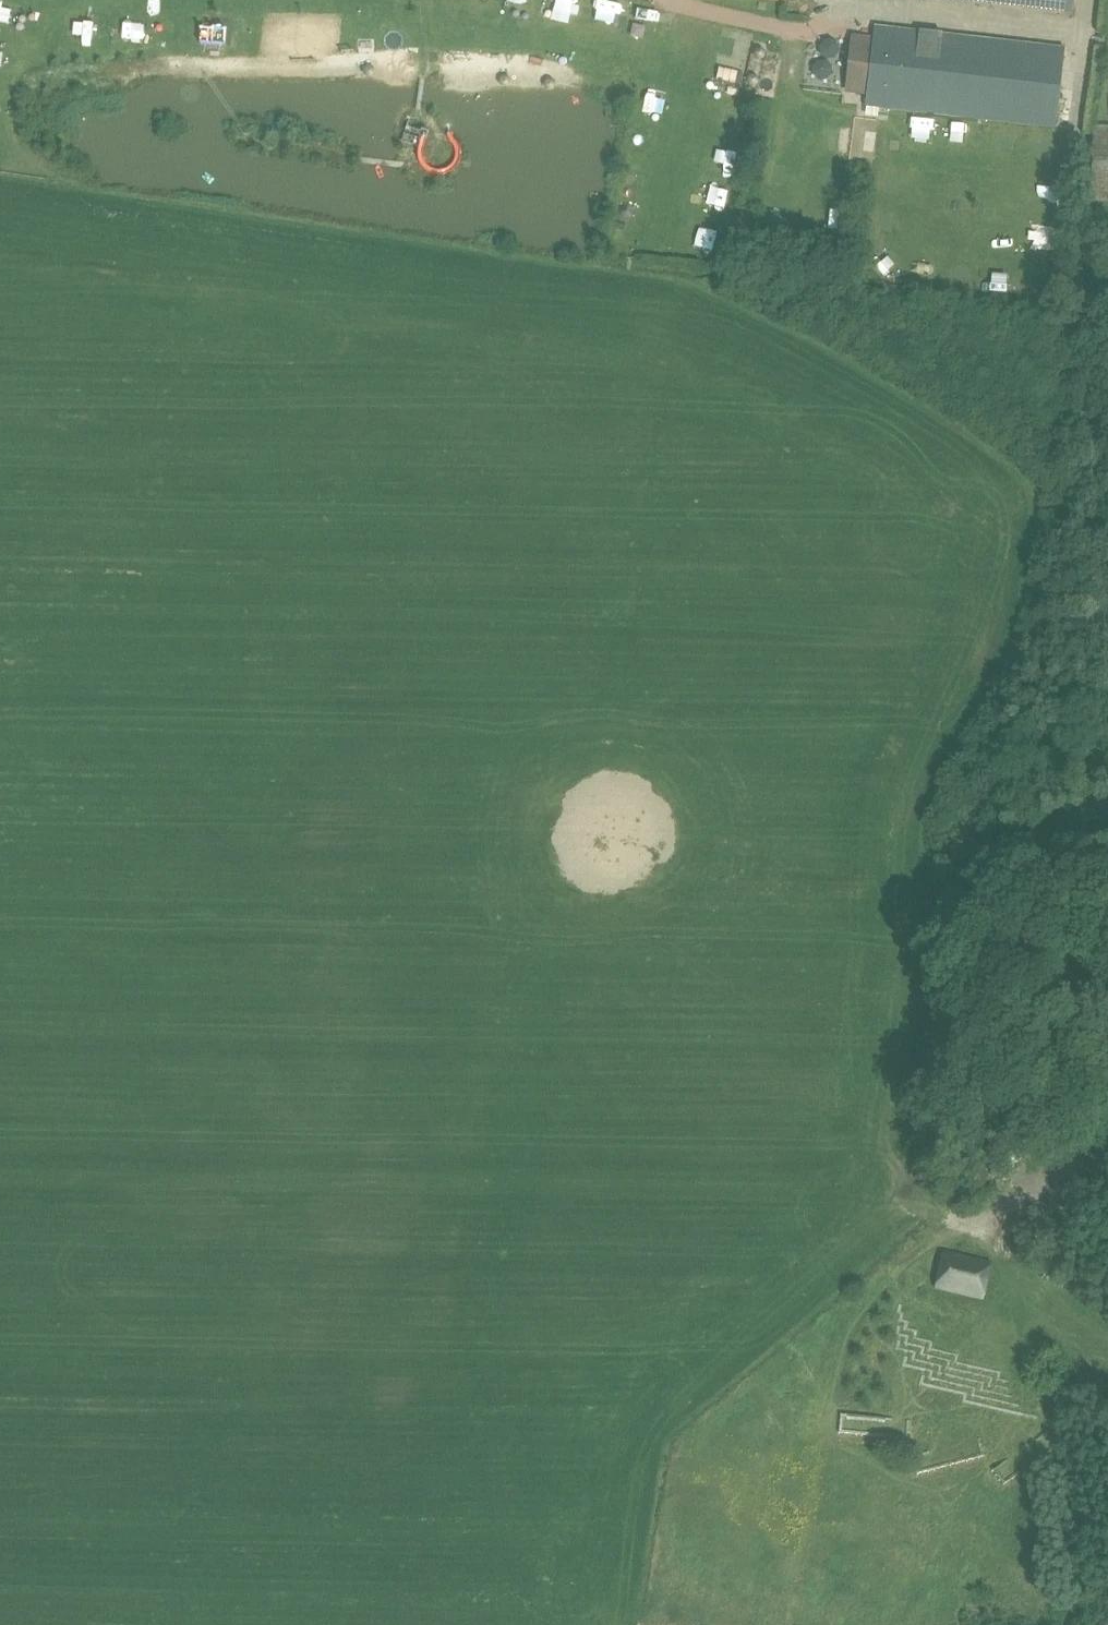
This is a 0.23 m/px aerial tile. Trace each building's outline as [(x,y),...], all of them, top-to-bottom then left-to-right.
[(1068,10),(1070,0),(986,0),(1068,10)] [(873,39),(856,38),(850,89),(868,91),(866,106),(1057,128),(1058,110),(1065,46),(875,24),(873,39)] [(1107,89),(1107,76),(1099,75),(1098,89),(1107,89)] [(1100,118),(1107,118),(1107,102),(1100,102),(1100,118)] [(1095,127),(1090,201),(1107,201),(1107,127),(1095,127)] [(934,1288),(983,1300),(992,1263),(942,1250),(934,1288)]
